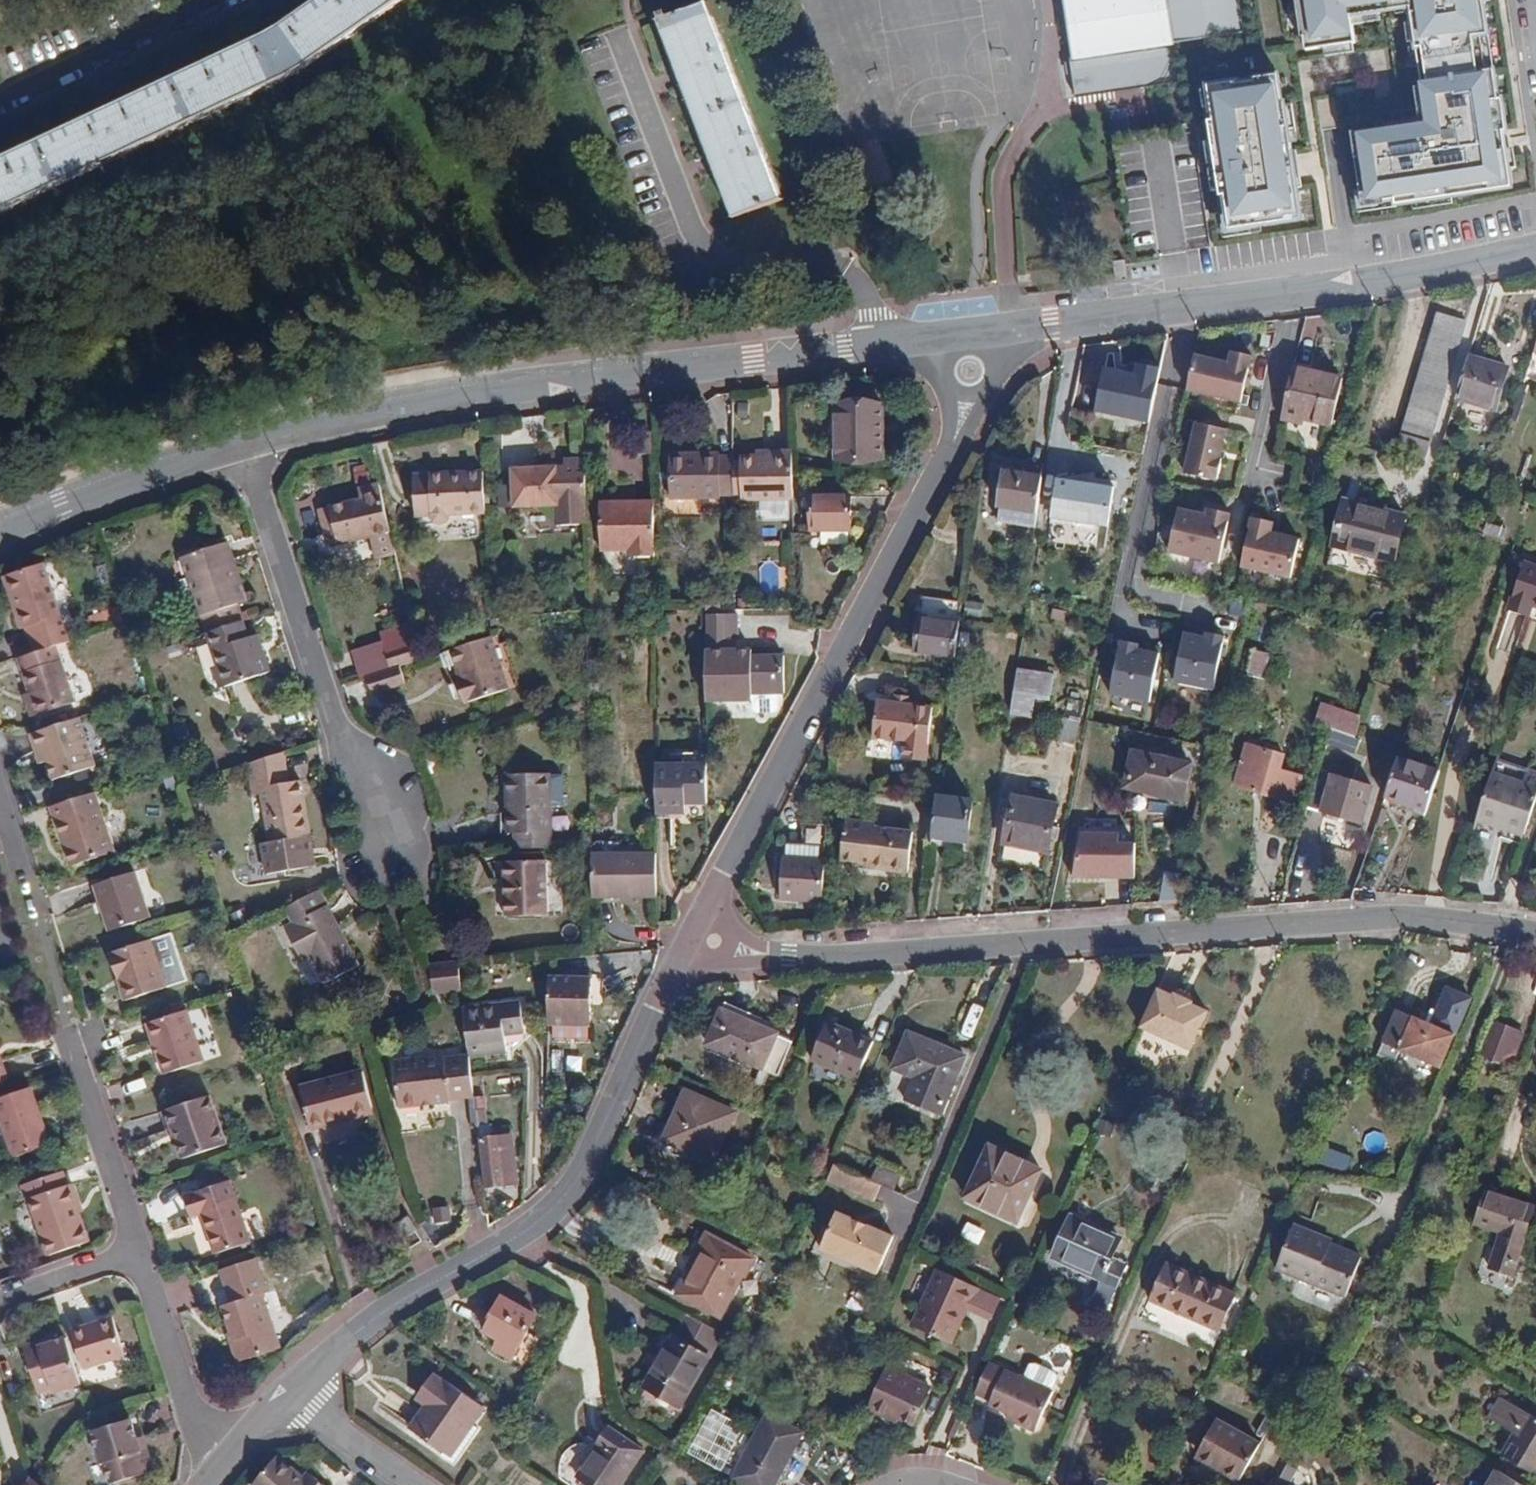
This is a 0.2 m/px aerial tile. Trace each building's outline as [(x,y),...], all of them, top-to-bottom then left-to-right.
[(295,73),(401,0),(318,0),(273,32),(0,160),(0,210),(295,73)] [(1067,70),(1070,97),(1178,82),(1172,49),(1248,36),(1242,0),(1058,0),(1067,70)] [(1302,56),(1357,49),(1352,17),(1410,9),(1426,119),(1352,130),(1364,213),(1515,191),(1497,70),(1486,68),(1481,39),(1489,38),(1484,0),(1294,0),(1302,56)] [(660,21),(734,217),(781,199),(706,3),(660,21)] [(1290,149),(1281,72),(1202,83),(1211,117),(1206,119),(1216,195),(1225,194),(1229,227),(1302,217),(1296,188),(1301,188),(1296,148),(1290,149)] [(1394,453),(1428,464),(1470,324),(1437,314),(1394,453)] [(1227,362),(1194,355),(1186,392),(1241,404),(1252,355),(1230,350),(1227,362)] [(1496,413),(1508,369),(1468,357),(1455,401),(1496,413)] [(1159,367),(1135,362),(1133,373),(1101,367),(1093,413),(1149,423),(1159,367)] [(1332,427),(1343,377),(1292,366),(1281,414),(1304,420),(1332,427)] [(833,405),(834,459),(859,459),(866,405),(833,405)] [(882,458),(882,405),(866,405),(859,459),(882,458)] [(1304,420),(1281,414),(1280,421),(1303,426),(1304,420)] [(1215,481),(1226,429),(1192,422),(1182,474),(1215,481)] [(639,450),(653,451),(653,429),(639,428),(639,450)] [(718,498),(721,496),(733,496),(733,458),(719,458),(718,455),(669,455),(670,498),(718,498)] [(512,469),(514,506),(556,504),(555,467),(512,469)] [(447,520),(450,514),(484,511),(483,471),(428,473),(430,516),(433,521),(441,524),(447,520)] [(1042,481),(1004,476),(1000,508),(1037,514),(1042,481)] [(1051,519),(1106,526),(1111,486),(1056,479),(1051,519)] [(336,542),(389,530),(378,485),(357,489),(360,500),(328,507),(334,532),(336,542)] [(811,498),(811,530),(850,530),(850,498),(811,498)] [(1342,501),(1330,546),(1394,562),(1405,519),(1342,501)] [(627,557),(654,557),(653,503),(600,503),(600,550),(627,551),(627,557)] [(1221,561),(1232,510),(1206,504),(1204,515),(1179,509),(1170,550),(1221,561)] [(328,507),(318,509),(324,535),(334,532),(328,507)] [(1000,508),(997,523),(1035,529),(1037,514),(1000,508)] [(1273,522),(1249,516),(1236,570),(1293,584),(1304,542),(1270,533),(1273,522)] [(336,542),(334,532),(324,535),(326,545),(336,542)] [(201,592),(193,595),(206,633),(242,621),(236,604),(245,601),(227,543),(189,554),(201,592)] [(189,554),(180,557),(193,595),(201,592),(189,554)] [(1533,608),(1535,609),(1535,568),(1523,563),(1507,610),(1530,618),(1533,608)] [(33,654),(56,646),(68,642),(41,564),(7,576),(17,611),(13,612),(20,630),(24,628),(33,654)] [(928,602),(923,601),(915,652),(916,652),(923,653),(928,602)] [(960,617),(961,606),(928,602),(923,653),(955,657),(960,617)] [(965,603),(964,616),(981,619),(983,605),(965,603)] [(1052,610),(1051,618),(1064,621),(1065,613),(1052,610)] [(1515,653),(1523,616),(1506,612),(1498,649),(1515,653)] [(751,694),(751,655),(751,646),(736,646),(736,617),(705,617),(706,703),(751,703),(751,694)] [(247,637),(242,621),(206,633),(217,667),(224,687),(268,673),(257,635),(247,637)] [(1202,639),(1183,634),(1172,683),(1213,694),(1227,637),(1204,631),(1202,639)] [(463,703),(506,689),(490,637),(450,650),(458,677),(454,679),(463,703)] [(1142,642),(1119,638),(1109,695),(1150,701),(1158,652),(1141,649),(1142,642)] [(398,667),(418,660),(414,642),(384,652),(390,669),(398,667)] [(30,719),(75,705),(56,646),(33,654),(18,659),(31,699),(25,702),(30,719)] [(1252,649),(1246,674),(1263,678),(1269,652),(1252,649)] [(772,694),(772,682),(784,682),(784,655),(751,655),(751,694),(772,694)] [(218,689),(224,687),(217,667),(212,669),(218,689)] [(398,667),(390,669),(365,677),(370,693),(403,683),(398,667)] [(1051,676),(1017,670),(1010,714),(1030,717),(1034,697),(1048,699),(1051,676)] [(902,760),(925,763),(932,709),(876,701),(871,739),(903,744),(902,760)] [(1360,717),(1321,705),(1314,724),(1331,730),(1354,738),(1358,727),(1360,717)] [(45,729),(28,734),(34,752),(40,749),(45,764),(51,781),(93,768),(78,718),(45,729)] [(1063,722),(1060,741),(1074,744),(1078,725),(1063,722)] [(1326,748),(1349,755),(1354,738),(1331,730),(1326,748)] [(1246,744),(1235,787),(1289,803),(1297,776),(1281,771),(1284,756),(1246,744)] [(34,752),(38,766),(45,764),(40,749),(34,752)] [(1132,751),(1125,789),(1184,801),(1191,764),(1132,751)] [(287,783),(281,753),(246,764),(249,788),(259,786),(261,794),(269,842),(309,834),(299,781),(287,783)] [(683,763),(656,763),(656,794),(656,813),(683,813),(684,805),(706,804),(706,754),(684,754),(683,763)] [(1438,773),(1398,758),(1384,800),(1425,813),(1438,773)] [(1372,789),(1318,772),(1308,806),(1320,811),(1320,813),(1361,825),(1372,789)] [(551,847),(549,774),(506,774),(505,795),(508,796),(508,833),(515,833),(515,848),(551,847)] [(1491,775),(1474,822),(1523,840),(1535,805),(1535,792),(1491,775)] [(249,788),(250,795),(261,794),(259,786),(249,788)] [(77,865),(112,852),(94,793),(50,808),(64,849),(70,847),(77,865)] [(1012,796),(1003,844),(1049,853),(1057,805),(1012,796)] [(967,843),(973,802),(936,797),(936,802),(931,838),(967,843)] [(840,825),(839,870),(909,872),(911,827),(840,825)] [(1135,842),(1075,840),(1074,878),(1134,880),(1135,842)] [(64,849),(70,867),(77,865),(70,847),(64,849)] [(657,853),(590,854),(590,898),(657,897),(657,853)] [(781,859),(777,900),(793,900),(796,860),(781,859)] [(502,860),(504,916),(546,915),(545,860),(502,860)] [(821,902),(823,861),(796,860),(793,900),(821,902)] [(109,930),(149,918),(134,874),(97,887),(109,930)] [(1163,897),(1158,897),(1158,904),(1180,903),(1185,881),(1165,878),(1163,897)] [(357,965),(317,890),(285,908),(292,922),(283,928),(302,961),(310,957),(324,984),(357,965)] [(166,988),(150,942),(112,955),(128,1001),(166,988)] [(458,961),(430,964),(434,994),(462,991),(459,969),(458,961)] [(590,1020),(591,977),(547,976),(546,1018),(590,1020)] [(1209,1011),(1158,987),(1140,1027),(1191,1051),(1209,1011)] [(522,1027),(519,1002),(463,1007),(468,1056),(506,1053),(504,1035),(503,1029),(522,1027)] [(191,1009),(197,1039),(207,1037),(201,1007),(191,1009)] [(722,1009),(705,1046),(777,1077),(793,1044),(777,1036),(778,1033),(722,1009)] [(204,1061),(186,1010),(148,1024),(165,1074),(204,1061)] [(1394,1063),(1400,1051),(1440,1068),(1454,1035),(1397,1011),(1378,1057),(1394,1063)] [(1490,1022),(1478,1056),(1509,1067),(1522,1034),(1490,1022)] [(827,1023),(811,1061),(857,1080),(872,1043),(827,1023)] [(907,1032),(892,1070),(949,1093),(964,1057),(907,1032)] [(473,1096),(470,1073),(468,1056),(443,1058),(443,1056),(394,1060),(398,1107),(448,1102),(448,1099),(473,1096)] [(344,1120),(344,1117),(372,1110),(361,1070),(299,1087),(310,1129),(344,1120)] [(31,1088),(0,1098),(0,1118),(13,1156),(50,1144),(31,1088)] [(203,1090),(160,1104),(167,1127),(171,1125),(175,1136),(172,1137),(177,1155),(221,1140),(203,1090)] [(685,1091),(664,1143),(713,1164),(736,1112),(685,1091)] [(154,1106),(159,1129),(167,1127),(160,1104),(154,1106)] [(486,1110),(474,1111),(476,1126),(488,1125),(486,1110)] [(479,1138),(484,1187),(503,1185),(498,1136),(479,1138)] [(989,1145),(964,1198),(1018,1223),(1041,1170),(989,1145)] [(1324,1164),(1348,1170),(1352,1156),(1328,1149),(1324,1164)] [(893,1192),(872,1183),(832,1166),(825,1182),(896,1212),(904,1197),(893,1192)] [(899,1179),(879,1169),(872,1183),(893,1192),(899,1179)] [(21,1185),(27,1201),(31,1200),(49,1253),(87,1240),(69,1184),(66,1185),(61,1170),(21,1185)] [(213,1250),(249,1239),(227,1177),(182,1193),(189,1215),(200,1212),(213,1250)] [(1500,1233),(1489,1268),(1511,1275),(1531,1209),(1485,1193),(1475,1226),(1500,1233)] [(432,1209),(435,1224),(451,1221),(448,1206),(432,1209)] [(837,1213),(821,1250),(878,1273),(893,1238),(837,1213)] [(393,1223),(402,1238),(415,1230),(407,1216),(393,1223)] [(1101,1280),(1099,1286),(1113,1293),(1125,1265),(1111,1259),(1120,1239),(1069,1216),(1051,1257),(1101,1280)] [(1292,1224),(1274,1269),(1344,1297),(1360,1256),(1330,1243),(1331,1239),(1292,1224)] [(707,1236),(675,1295),(720,1320),(752,1260),(707,1236)] [(255,1257),(219,1268),(224,1285),(260,1274),(255,1257)] [(1166,1264),(1150,1302),(1218,1332),(1234,1294),(1166,1264)] [(909,1327),(941,1341),(959,1306),(959,1305),(967,1309),(977,1287),(936,1268),(909,1327)] [(229,1301),(222,1303),(231,1330),(241,1359),(276,1347),(259,1292),(264,1290),(260,1274),(224,1285),(229,1301)] [(987,1318),(997,1296),(977,1287),(967,1309),(987,1318)] [(502,1297),(482,1332),(516,1351),(536,1317),(502,1297)] [(941,1341),(949,1345),(967,1309),(959,1305),(959,1306),(941,1341)] [(83,1370),(124,1357),(110,1316),(71,1329),(83,1370)] [(706,1356),(718,1333),(687,1316),(675,1339),(706,1356)] [(226,1332),(235,1360),(241,1359),(231,1330),(226,1332)] [(709,1357),(706,1356),(675,1339),(670,1336),(642,1388),(681,1410),(709,1357)] [(50,1348),(48,1341),(37,1345),(38,1351),(50,1348)] [(50,1392),(52,1396),(81,1387),(67,1343),(50,1348),(38,1351),(37,1345),(22,1349),(37,1396),(50,1392)] [(1028,1366),(1022,1380),(987,1364),(974,1394),(990,1401),(988,1406),(1016,1418),(1019,1425),(1028,1429),(1035,1427),(1051,1392),(1050,1391),(1055,1378),(1052,1374),(1034,1366),(1028,1366)] [(890,1418),(892,1414),(913,1423),(928,1389),(885,1368),(867,1408),(890,1418)] [(477,1430),(471,1425),(483,1408),(445,1381),(443,1383),(432,1375),(415,1399),(426,1406),(409,1430),(442,1453),(440,1456),(452,1465),(477,1430)] [(1501,1456),(1535,1476),(1535,1474),(1535,1420),(1501,1399),(1488,1418),(1514,1434),(1501,1456)] [(723,1473),(747,1428),(711,1409),(687,1453),(723,1473)] [(732,1481),(741,1484),(777,1484),(803,1433),(765,1414),(732,1481)] [(958,1417),(948,1440),(952,1442),(963,1419),(958,1417)] [(145,1475),(155,1467),(149,1450),(142,1453),(137,1441),(130,1421),(92,1434),(102,1466),(105,1465),(113,1484),(145,1475)] [(1196,1456),(1239,1480),(1257,1447),(1216,1422),(1196,1456)] [(576,1477),(588,1484),(620,1484),(643,1451),(609,1427),(597,1444),(599,1446),(576,1477)] [(149,1450),(145,1438),(137,1441),(142,1453),(149,1450)] [(277,1462),(256,1484),(305,1484),(277,1462)] [(1286,1464),(1275,1484),(1287,1484),(1295,1470),(1286,1464)] [(1496,1471),(1487,1484),(1520,1484),(1496,1471)]
